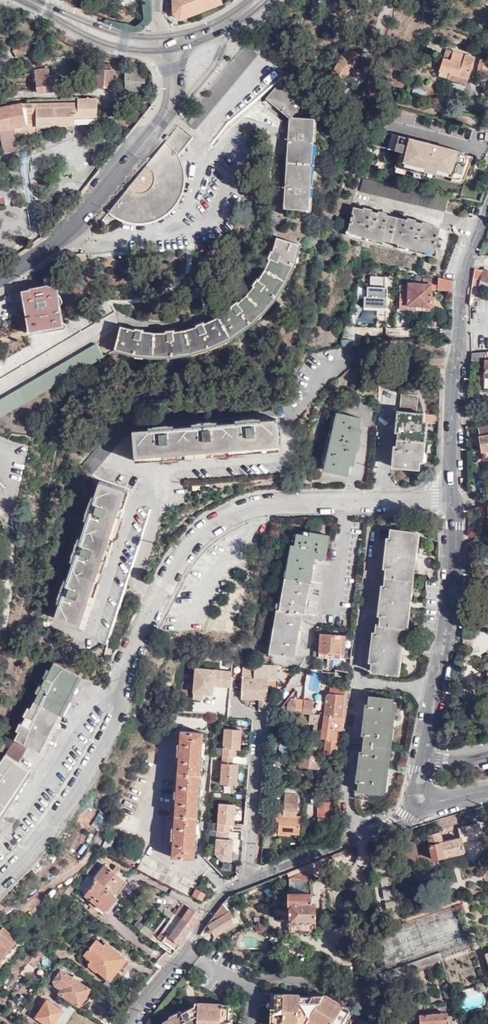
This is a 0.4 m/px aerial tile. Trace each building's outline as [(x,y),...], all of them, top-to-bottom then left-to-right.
[(145,21),(152,20),(149,0),(148,0),(142,1),(145,21)] [(174,13),(179,18),(221,3),(220,0),(174,0),(174,13)] [(195,131),(261,51),(249,41),(183,120),(195,131)] [(15,57),(30,51),(29,48),(27,44),(12,49),(15,57)] [(450,75),(468,80),(474,58),(446,50),(439,72),(440,72),(439,77),(448,80),(450,75)] [(351,68),(356,58),(347,52),(328,85),(341,92),(354,69),(351,68)] [(359,60),(356,58),(351,68),(354,69),(359,60)] [(487,62),(487,61),(481,59),(479,66),(478,77),(486,78),(487,70),(487,62)] [(94,87),(111,88),(112,69),(95,68),(94,87)] [(49,76),(48,70),(35,71),(38,94),(58,91),(56,75),(49,76)] [(135,88),(144,89),(145,73),(126,72),(124,92),(135,93),(135,88)] [(467,86),(468,80),(450,75),(448,80),(467,86)] [(284,208),(307,210),(313,121),(291,119),(303,104),(279,84),(266,100),(290,120),(288,142),(286,182),(284,208)] [(0,109),(0,131),(5,153),(19,151),(16,136),(16,131),(28,128),(74,128),(74,120),(98,119),(98,99),(79,99),(79,103),(25,104),(0,109)] [(25,104),(24,99),(0,104),(0,109),(25,104)] [(74,120),(74,128),(81,128),(99,127),(98,119),(74,120)] [(16,131),(16,136),(28,134),(74,133),(74,128),(28,128),(16,131)] [(164,144),(110,212),(116,217),(122,220),(130,222),(139,223),(146,222),(153,221),(160,217),(166,213),(171,209),(176,203),(180,195),(183,185),(183,176),(181,165),(176,157),(192,137),(180,128),(166,146),(164,144)] [(466,177),(473,158),(464,155),(464,153),(427,143),(428,141),(425,141),(425,142),(383,130),(372,143),(399,151),(395,166),(425,175),(427,171),(453,179),(455,174),(466,177)] [(60,178),(78,186),(83,175),(65,167),(60,178)] [(449,200),(361,178),(358,191),(446,212),(449,200)] [(355,208),(350,229),(349,231),(358,233),(357,235),(384,242),(384,240),(399,244),(399,245),(423,251),(426,249),(430,250),(435,248),(439,228),(430,226),(431,224),(423,222),(423,224),(416,223),(416,221),(408,219),(407,221),(387,216),(387,214),(379,212),(378,214),(372,212),(372,210),(364,208),(363,210),(355,208)] [(349,231),(350,229),(348,228),(346,236),(382,245),(384,242),(357,235),(358,233),(349,231)] [(298,245),(277,239),(271,257),(260,278),(256,283),(250,291),(239,304),(235,306),(227,313),(213,321),(201,326),(189,330),(174,333),(170,333),(156,334),(141,333),(138,332),(128,331),(121,328),(115,350),(137,355),(156,357),(167,357),(179,355),(192,353),(207,348),(222,342),(233,336),(248,326),(263,313),(272,301),(281,288),(287,276),(292,263),(298,245)] [(437,249),(435,248),(430,250),(426,249),(423,251),(399,245),(398,248),(435,257),(437,249)] [(485,268),(484,269),(483,270),(480,271),(478,271),(475,269),(473,276),(480,278),(487,280),(487,270),(485,268)] [(31,331),(63,325),(54,276),(44,278),(45,287),(30,289),(31,291),(23,292),(27,312),(31,331)] [(365,316),(388,317),(391,278),(368,276),(365,316)] [(480,278),(477,287),(487,290),(487,280),(480,278)] [(439,291),(452,291),(453,282),(439,279),(439,291)] [(432,286),(409,285),(408,307),(431,308),(432,286)] [(108,301),(0,364),(0,380),(115,313),(108,301)] [(22,335),(21,318),(0,320),(0,336),(22,335)] [(96,345),(0,402),(0,419),(103,357),(96,345)] [(472,352),(472,360),(485,360),(484,376),(487,376),(487,351),(472,352)] [(416,358),(416,368),(426,368),(427,358),(416,358)] [(393,458),(392,466),(419,469),(420,453),(422,420),(423,413),(417,413),(418,394),(402,393),(401,411),(397,410),(397,419),(400,419),(395,458),(393,458)] [(324,470),(347,475),(350,464),(351,465),(354,451),(359,452),(359,448),(360,444),(356,443),(359,430),(358,430),(360,419),(337,414),(324,470)] [(133,432),(135,460),(280,448),(277,420),(260,422),(260,419),(235,421),(236,424),(214,426),(214,422),(190,424),(190,428),(171,429),(171,425),(146,428),(147,431),(133,432)] [(131,438),(128,423),(118,426),(83,470),(94,478),(124,440),(131,438)] [(478,427),(480,436),(479,436),(482,451),(487,450),(487,425),(478,427)] [(280,448),(135,460),(136,463),(158,461),(206,457),(253,453),(280,450),(280,448)] [(59,619),(84,628),(127,490),(101,481),(96,497),(93,496),(86,519),(89,521),(83,539),(80,538),(73,561),(76,562),(71,580),(67,579),(60,603),(63,604),(59,619)] [(127,490),(84,628),(89,629),(97,602),(110,561),(124,516),(131,491),(127,490)] [(468,518),(487,515),(487,505),(474,508),(468,509),(468,518)] [(373,653),(371,671),(386,672),(386,674),(389,674),(389,672),(395,673),(397,650),(399,625),(403,626),(405,604),(409,558),(412,532),(387,531),(385,549),(382,549),(382,559),(385,559),(381,596),(378,597),(377,606),(381,606),(379,625),(375,625),(374,643),(371,643),(370,653),(373,653)] [(309,533),(309,536),(296,534),(293,546),(290,546),(277,618),(275,618),(270,644),(272,644),(271,654),(293,658),(296,639),(299,640),(299,636),(300,633),(298,632),(302,608),(307,609),(307,605),(308,601),(306,601),(312,565),(314,565),(315,562),(316,558),(324,560),(329,536),(309,533)] [(481,612),(479,627),(487,627),(487,613),(481,612)] [(321,632),(319,651),(326,652),(325,658),(343,660),(345,635),(321,632)] [(277,665),(254,664),(254,667),(253,678),(267,679),(268,674),(268,669),(277,669),(277,665)] [(85,678),(59,665),(21,743),(11,760),(0,776),(0,826),(36,774),(25,767),(35,750),(48,756),(85,678)] [(484,666),(487,675),(482,677),(485,684),(480,685),(484,696),(487,694),(487,665),(484,666)] [(241,699),(252,699),(253,687),(253,678),(254,667),(242,666),(241,699)] [(229,705),(229,670),(194,670),(194,705),(229,705)] [(89,680),(85,678),(48,756),(51,758),(60,739),(80,699),(89,680)] [(253,687),(267,688),(275,688),(275,681),(268,680),(267,679),(253,678),(253,687)] [(478,686),(476,681),(456,689),(458,694),(478,686)] [(259,711),(266,712),(266,708),(268,708),(268,700),(266,699),(267,688),(253,687),(252,699),(259,699),(259,711)] [(326,708),(324,717),(342,720),(345,688),(331,687),(330,694),(326,694),(326,701),(326,708)] [(361,771),(359,791),(382,794),(385,770),(391,723),(393,699),(370,696),(367,717),(364,716),(364,724),(367,724),(362,764),(359,764),(358,771),(361,771)] [(282,710),(293,712),(301,713),(303,699),(295,697),(293,703),(286,702),(285,705),(283,704),(282,710)] [(303,699),(301,713),(311,715),(314,701),(303,699)] [(327,739),(325,752),(337,754),(338,741),(336,741),(337,730),(343,731),(344,720),(342,720),(324,717),(322,739),(327,739)] [(223,730),(222,789),(239,790),(240,763),(241,763),(241,730),(223,730)] [(200,757),(201,733),(180,731),(171,857),(193,859),(195,836),(197,796),(200,757)] [(325,759),(340,760),(340,754),(337,754),(325,752),(325,759)] [(300,756),(299,769),(318,771),(319,758),(300,756)] [(0,826),(0,833),(2,831),(27,795),(39,777),(36,774),(0,826)] [(297,804),(297,795),(284,793),(283,802),(297,804)] [(298,837),(300,817),(295,816),(297,804),(283,802),(283,810),(276,810),(274,829),(278,829),(278,835),(298,837)] [(318,829),(331,829),(331,821),(333,821),(333,815),(331,815),(331,803),(319,804),(319,819),(317,819),(318,829)] [(240,830),(236,830),(236,806),(218,806),(216,863),(234,863),(234,853),(240,854),(240,830)] [(98,810),(91,826),(101,830),(107,814),(98,810)] [(458,824),(455,817),(435,823),(436,830),(458,824)] [(457,829),(460,839),(440,843),(438,833),(427,836),(432,859),(464,853),(462,842),(469,841),(466,828),(457,829)] [(263,835),(262,848),(269,848),(270,836),(263,835)] [(85,873),(92,878),(104,865),(97,859),(85,873)] [(123,881),(116,875),(111,871),(104,865),(92,878),(95,881),(84,895),(104,910),(115,896),(113,894),(123,881)] [(288,895),(287,933),(313,935),(314,900),(310,895),(309,879),(305,872),(288,879),(287,895),(288,895)] [(204,893),(195,889),(192,895),(201,899),(204,893)] [(230,913),(222,904),(205,928),(209,934),(212,933),(214,936),(233,924),(230,913)] [(170,919),(173,914),(160,905),(157,909),(170,919)] [(200,915),(196,913),(189,907),(181,920),(191,927),(200,915)] [(397,925),(392,911),(381,915),(385,929),(397,925)] [(175,951),(191,927),(181,920),(174,915),(157,938),(175,951)] [(441,920),(419,927),(424,940),(426,946),(447,939),(441,920)] [(139,932),(149,939),(153,933),(144,925),(139,932)] [(0,931),(0,961),(18,939),(3,927),(0,931)] [(89,964),(109,980),(126,960),(105,944),(102,947),(95,941),(84,956),(90,961),(89,964)] [(44,954),(38,949),(28,963),(33,967),(44,954)] [(430,962),(440,959),(438,952),(378,977),(380,982),(431,965),(430,962)] [(33,967),(28,963),(21,972),(26,976),(33,967)] [(56,983),(65,989),(67,991),(64,996),(81,1008),(92,991),(78,982),(80,980),(76,978),(74,980),(65,974),(67,971),(61,968),(51,985),(54,987),(54,986),(56,983)] [(341,1022),(348,1011),(326,997),(321,997),(318,1002),(313,1000),(312,1004),(310,1003),(310,999),(305,999),(298,998),(298,996),(273,996),(273,1010),(269,1010),(269,1023),(279,1023),(282,1022),(297,1023),(299,1023),(305,1023),(307,1021),(311,1023),(343,1023),(341,1022)] [(42,1007),(35,1017),(46,1023),(55,1023),(63,1011),(45,998),(40,1006),(42,1007)] [(232,1020),(228,1019),(228,1006),(198,1005),(197,1013),(193,1014),(191,1010),(187,1012),(181,1015),(180,1013),(167,1019),(168,1021),(164,1023),(231,1023),(232,1020)] [(445,1014),(418,1016),(418,1023),(446,1023),(445,1014)]
